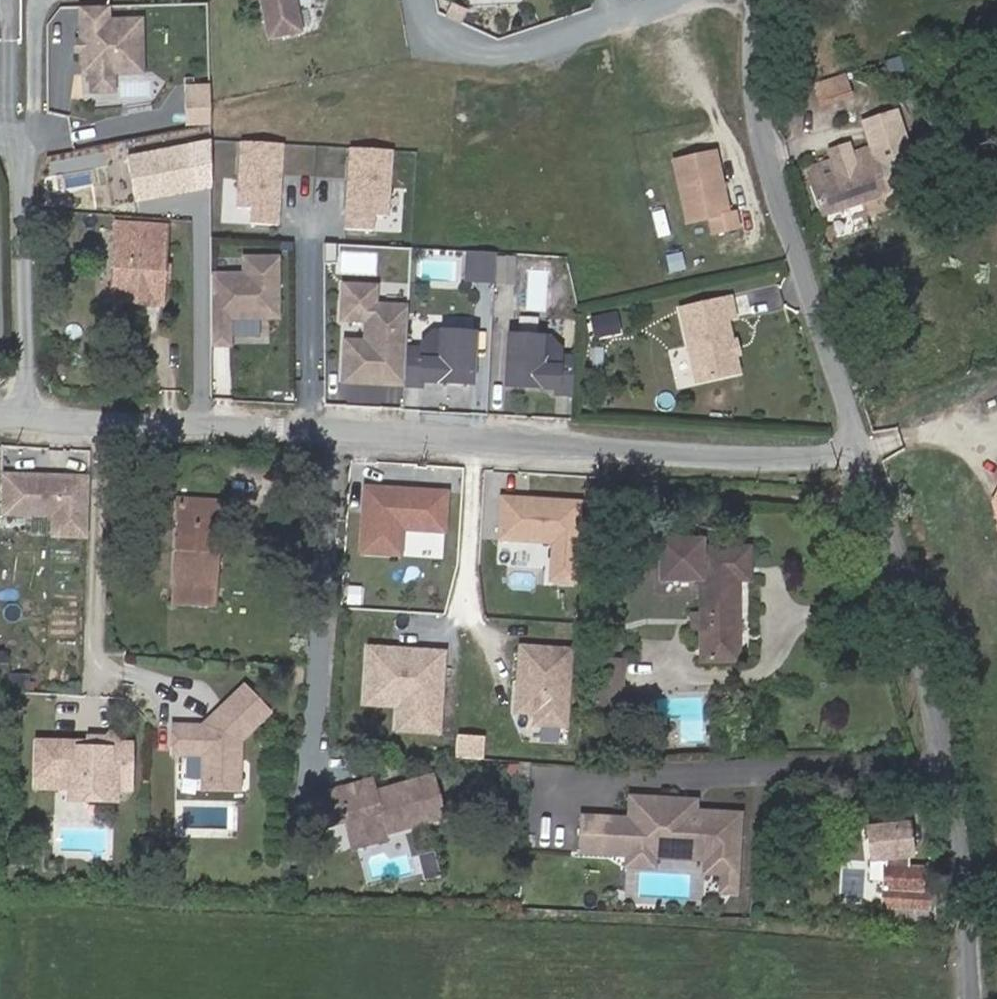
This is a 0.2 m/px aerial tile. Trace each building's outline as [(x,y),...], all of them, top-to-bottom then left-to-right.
[(294,26),(288,0),(256,0),(262,32),(294,26)] [(100,1),(73,3),(75,52),(85,59),(107,58),(135,57),(135,49),(133,15),(100,17),(100,1)] [(458,19),(463,9),(447,2),(443,13),(458,19)] [(107,58),(85,59),(85,69),(107,68),(107,58)] [(178,83),(180,107),(205,106),(203,81),(178,83)] [(180,107),(180,122),(205,121),(205,106),(180,107)] [(236,204),(252,205),(251,222),(281,224),(288,142),(242,138),(236,204)] [(869,139),(803,160),(819,208),(884,186),(869,139)] [(376,213),(392,214),(396,149),(350,146),(345,227),(375,229),(376,213)] [(717,148),(674,157),(688,220),(710,216),(714,231),(740,225),(737,209),(730,210),(717,148)] [(189,183),(171,182),(169,198),(188,200),(189,183)] [(163,278),(165,262),(168,224),(121,220),(114,292),(150,296),(154,295),(162,289),(163,285),(163,278)] [(245,270),(213,272),(216,343),(235,342),(234,315),(276,313),(275,299),(282,299),(280,252),(244,253),(245,270)] [(465,282),(474,282),(475,252),(467,252),(465,282)] [(493,283),(495,253),(475,252),(474,282),(493,283)] [(514,258),(497,257),(495,285),(513,286),(514,258)] [(377,383),(403,384),(405,348),(407,306),(389,305),(389,312),(374,311),(374,305),(375,286),(343,284),(341,319),(365,320),(364,341),(345,340),(343,381),(362,382),(368,377),(378,378),(377,383)] [(743,375),(739,356),(735,354),(734,349),(736,346),(730,320),(737,319),(734,302),(685,313),(701,385),(743,375)] [(621,315),(596,320),(600,339),(625,334),(621,315)] [(405,348),(403,384),(420,385),(421,380),(420,375),(438,376),(438,381),(470,382),(473,333),(432,331),(421,341),(421,348),(405,348)] [(555,396),(572,397),(574,360),(559,359),(559,352),(549,340),(509,338),(505,387),(537,389),(538,384),(556,386),(555,396)] [(81,476),(61,475),(61,481),(52,481),(52,474),(0,472),(0,512),(45,514),(44,534),(79,535),(81,476)] [(437,520),(439,480),(356,475),(353,541),(393,544),(394,517),(437,520)] [(567,573),(572,493),(520,490),(519,494),(509,494),(510,490),(493,489),(490,531),(544,534),(542,572),(567,573)] [(174,490),(166,577),(205,581),(207,557),(201,556),(204,528),(209,529),(212,494),(174,490)] [(735,541),(688,544),(688,536),(647,538),(649,577),(690,574),(694,655),(730,653),(725,573),(738,572),(735,541)] [(996,545),(996,543),(995,536),(989,537),(991,546),(996,545)] [(166,577),(165,592),(204,595),(205,581),(166,577)] [(560,718),(565,641),(514,638),(512,678),(518,678),(517,686),(511,686),(510,704),(528,705),(527,716),(560,718)] [(395,730),(442,734),(448,648),(368,643),(363,705),(397,707),(395,730)] [(108,658),(97,657),(96,672),(107,672),(108,658)] [(589,672),(578,671),(576,696),(587,697),(589,672)] [(191,720),(164,718),(162,748),(193,751),(192,778),(229,780),(230,733),(258,705),(233,680),(191,720)] [(75,733),(75,742),(79,742),(79,749),(86,749),(86,733),(75,733)] [(102,734),(86,733),(86,749),(91,749),(91,742),(102,734)] [(86,749),(84,791),(100,791),(99,783),(120,782),(121,743),(111,744),(102,734),(91,742),(91,749),(86,749)] [(68,790),(84,791),(86,749),(79,749),(79,742),(75,742),(33,742),(33,757),(29,757),(28,780),(68,782),(68,790)] [(523,755),(516,755),(514,772),(522,772),(523,755)] [(331,789),(329,784),(312,788),(321,819),(337,815),(341,828),(369,819),(375,823),(376,828),(435,811),(423,770),(365,786),(363,779),(331,789)] [(363,779),(362,774),(329,784),(331,789),(363,779)] [(84,797),(84,791),(68,790),(68,782),(28,780),(28,787),(61,788),(60,796),(84,797)] [(100,791),(84,791),(84,797),(106,798),(106,789),(120,790),(120,782),(99,783),(100,791)] [(620,811),(573,808),(571,844),(619,847),(620,835),(645,836),(646,829),(683,831),(682,845),(703,846),(701,865),(713,866),(712,884),(726,885),(731,807),(685,804),(679,804),(679,793),(622,789),(620,811)] [(894,815),(854,821),(859,852),(874,849),(871,910),(912,912),(913,901),(914,901),(915,877),(909,876),(910,859),(893,858),(893,846),(899,845),(894,815)] [(369,819),(341,828),(344,839),(377,830),(376,828),(375,823),(369,819)] [(620,835),(619,847),(618,857),(644,859),(645,848),(696,851),(696,865),(701,865),(703,846),(682,845),(683,831),(646,829),(645,836),(620,835)] [(285,865),(275,864),(274,878),(289,880),(290,870),(285,865)]
